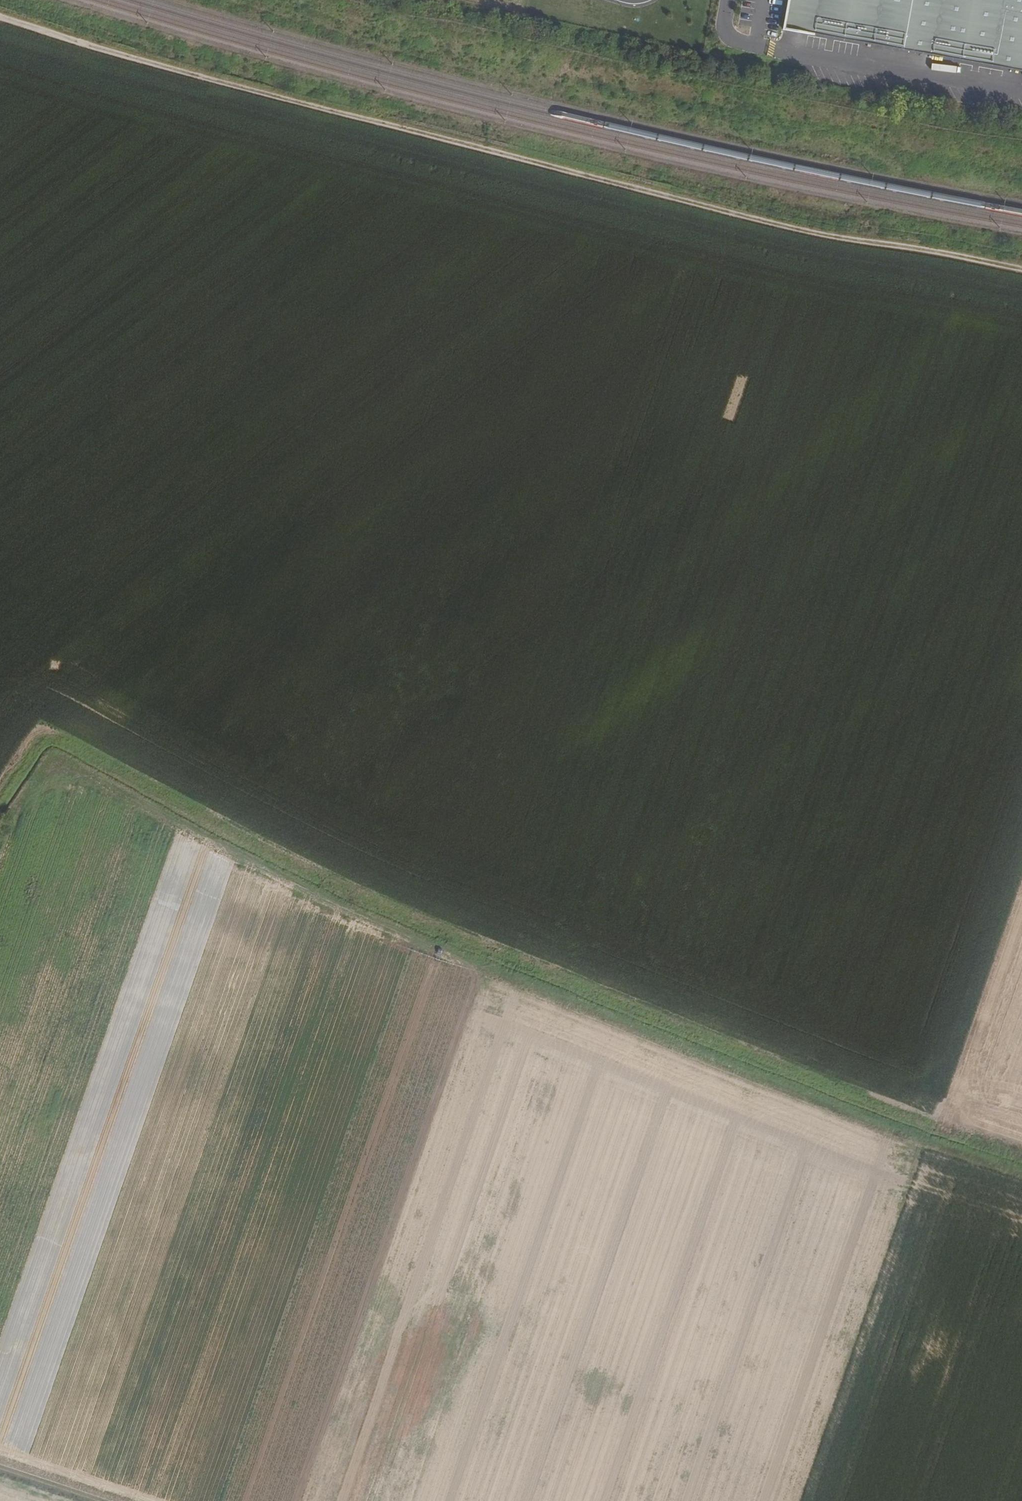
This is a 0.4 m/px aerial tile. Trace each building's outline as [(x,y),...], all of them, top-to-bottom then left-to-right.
[(782,32),(902,49),(1021,71),(1021,0),(787,0),(782,32)]
